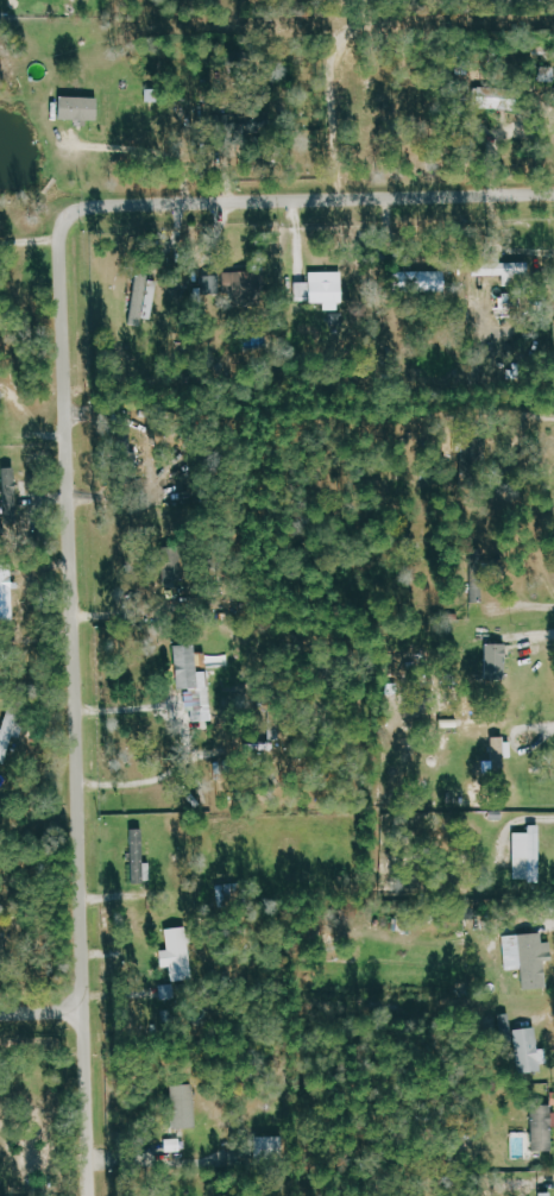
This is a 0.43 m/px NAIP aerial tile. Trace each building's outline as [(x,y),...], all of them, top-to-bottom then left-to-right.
[(483,106),(511,107),(512,92),(484,90),(483,106)] [(62,121),(103,122),(103,99),(62,98),(62,121)] [(523,287),(523,281),(534,281),(534,264),(489,265),(489,277),(508,276),(508,287),(523,287)] [(227,297),(227,300),(270,298),(269,272),(225,274),(225,277),(200,278),(201,298),(227,297)] [(450,294),(450,273),(406,272),(405,293),(450,294)] [(299,284),(299,302),(314,302),(314,305),(328,304),(328,311),(346,311),(345,273),(314,274),(314,283),(299,284)] [(169,310),(170,296),(165,296),(166,279),(137,277),(134,328),(147,329),(149,308),(169,310)] [(21,523),(20,469),(4,470),(5,523),(21,523)] [(16,615),(14,567),(0,567),(0,616),(16,615)] [(474,603),(486,601),(484,578),(472,579),(474,603)] [(179,646),(182,691),(189,691),(191,712),(196,712),(197,722),(215,721),(211,670),(202,670),(200,644),(179,646)] [(490,679),(511,680),(512,644),(491,644),(490,679)] [(29,713),(7,710),(0,761),(0,763),(11,765),(15,734),(25,736),(29,713)] [(495,739),(494,768),(514,768),(514,739),(495,739)] [(519,833),(518,881),(544,881),(545,825),(534,825),(534,833),(519,833)] [(132,830),(134,885),(146,884),(144,830),(132,830)] [(222,903),(246,902),(245,885),(221,886),(222,903)] [(196,980),(191,927),(169,929),(171,950),(164,951),(166,968),(173,967),(175,982),(196,980)] [(509,970),(526,970),(527,990),(552,988),(550,961),(553,961),(553,943),(547,943),(547,934),(507,936),(509,970)] [(499,1016),(500,1035),(515,1034),(513,1015),(499,1016)] [(540,1027),(517,1031),(526,1075),(548,1070),(540,1027)] [(175,1086),(177,1129),(199,1128),(198,1085),(175,1086)] [(553,1152),(553,1105),(536,1105),(535,1151),(553,1152)] [(259,1159),(287,1159),(288,1137),(260,1136),(259,1159)]
